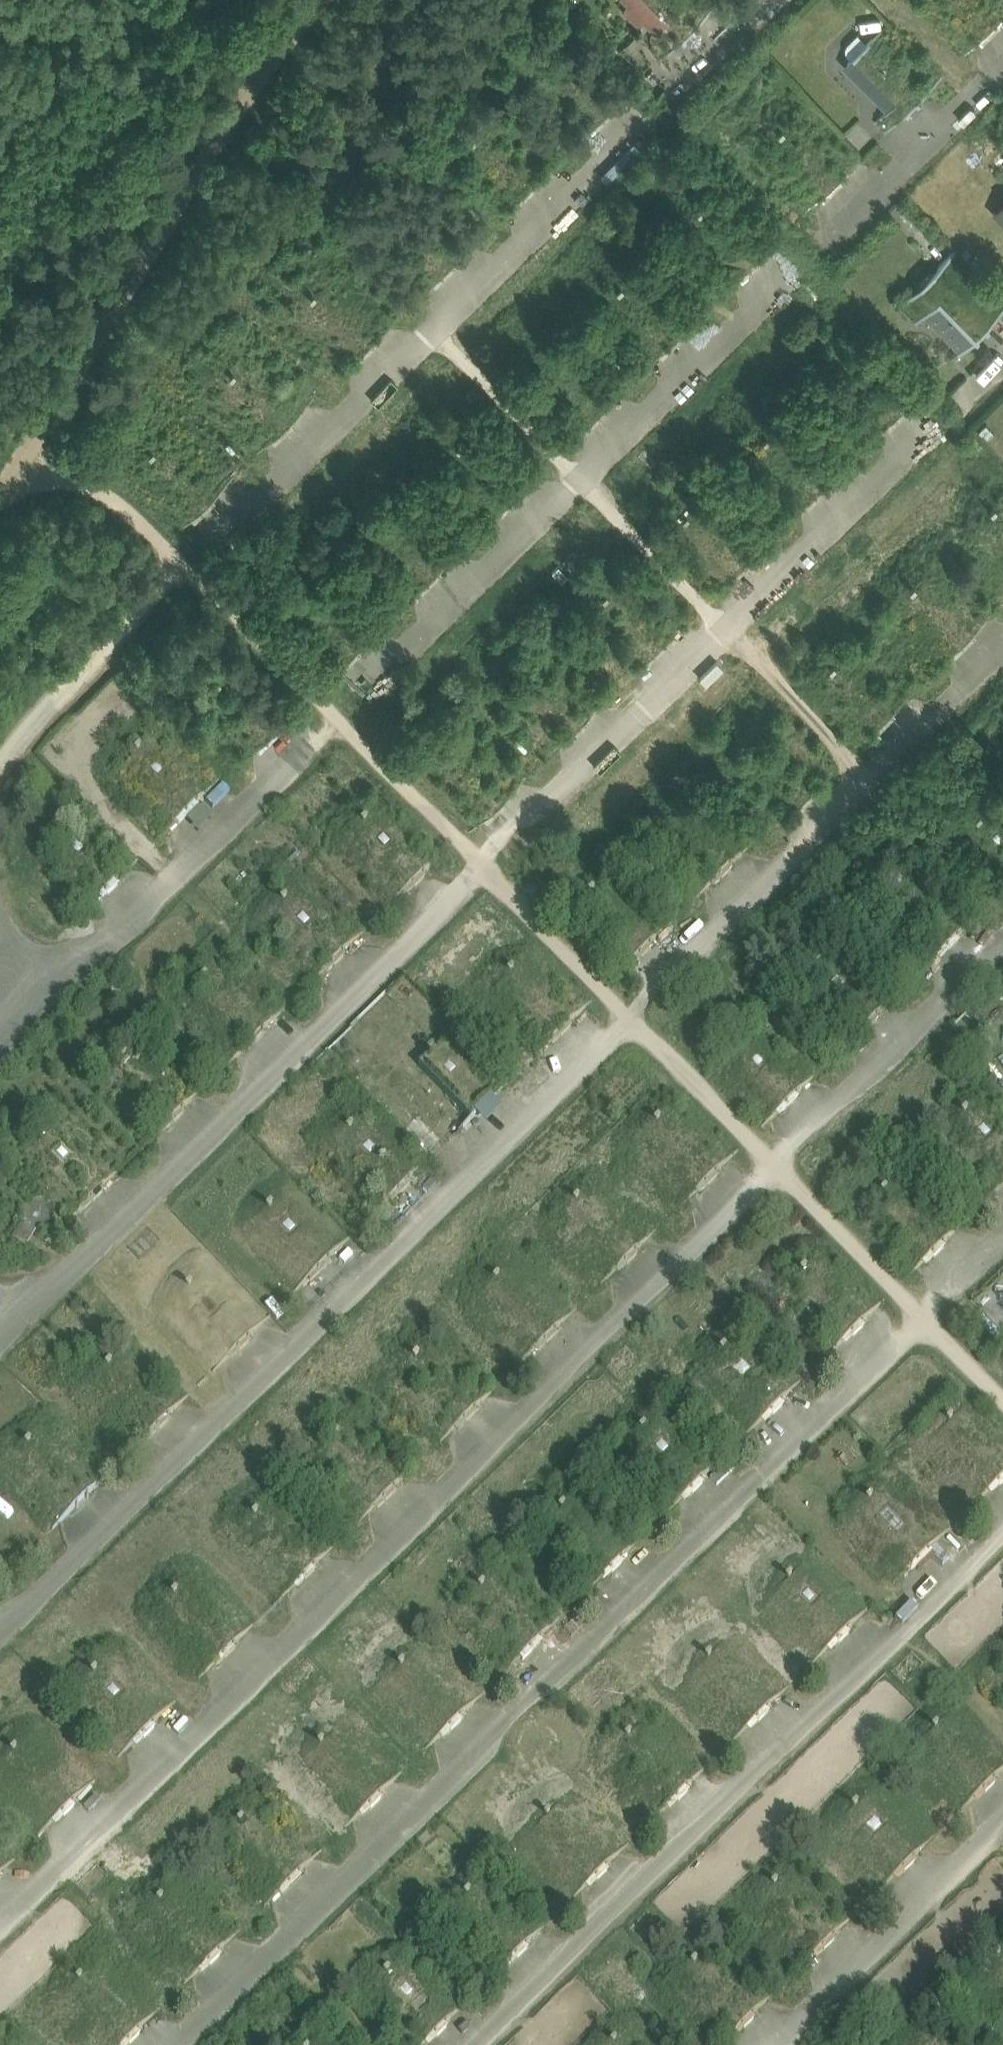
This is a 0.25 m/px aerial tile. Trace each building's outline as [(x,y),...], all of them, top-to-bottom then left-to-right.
[(678,0),(636,0),(677,42),(698,21),(678,0)] [(925,92),(873,39),(851,60),(903,113),(925,92)] [(845,170),(793,117),(771,139),(823,192),(845,170)] [(991,320),(939,267),(917,288),(969,341),(991,320)] [(750,555),(698,502),(676,524),(728,577),(750,555)] [(976,627),(924,574),(903,595),(955,648),(976,627)] [(655,941),(603,888),(581,909),(633,962),(655,941)] [(494,1099),(442,1045),(420,1067),(472,1120),(494,1099)] [(976,1109),(954,1130),(1002,1180),(1002,1137),(976,1109)] [(414,1177),(362,1124),(340,1145),(392,1199),(414,1177)] [(333,1256),(281,1203),(259,1224),(311,1277),(333,1256)] [(26,1247),(34,1228),(20,1222),(12,1241),(26,1247)] [(253,1335),(201,1282),(179,1303),(231,1356),(253,1335)] [(787,1398),(735,1345),(713,1366),(765,1419),(787,1398)] [(173,1413),(121,1360),(99,1382),(151,1435),(173,1413)] [(961,1415),(939,1437),(991,1490),(1002,1479),(1002,1458),(961,1415)] [(933,1547),(881,1494),(859,1515),(911,1569),(933,1547)] [(852,1626),(800,1573),(779,1594),(831,1647),(852,1626)] [(860,1597),(848,1600),(852,1616),(864,1612),(860,1597)] [(158,1720),(106,1667),(84,1688),(136,1742),(158,1720)] [(78,1799),(26,1746),(4,1767),(56,1820),(78,1799)] [(611,1862),(559,1809),(538,1830),(590,1883),(611,1862)] [(992,1971),(1002,1982),(1002,1960),(992,1971)] [(451,2019),(399,1966),(377,1988),(429,2041),(451,2019)] [(626,2037),(617,2044),(634,2044),(626,2037)]
